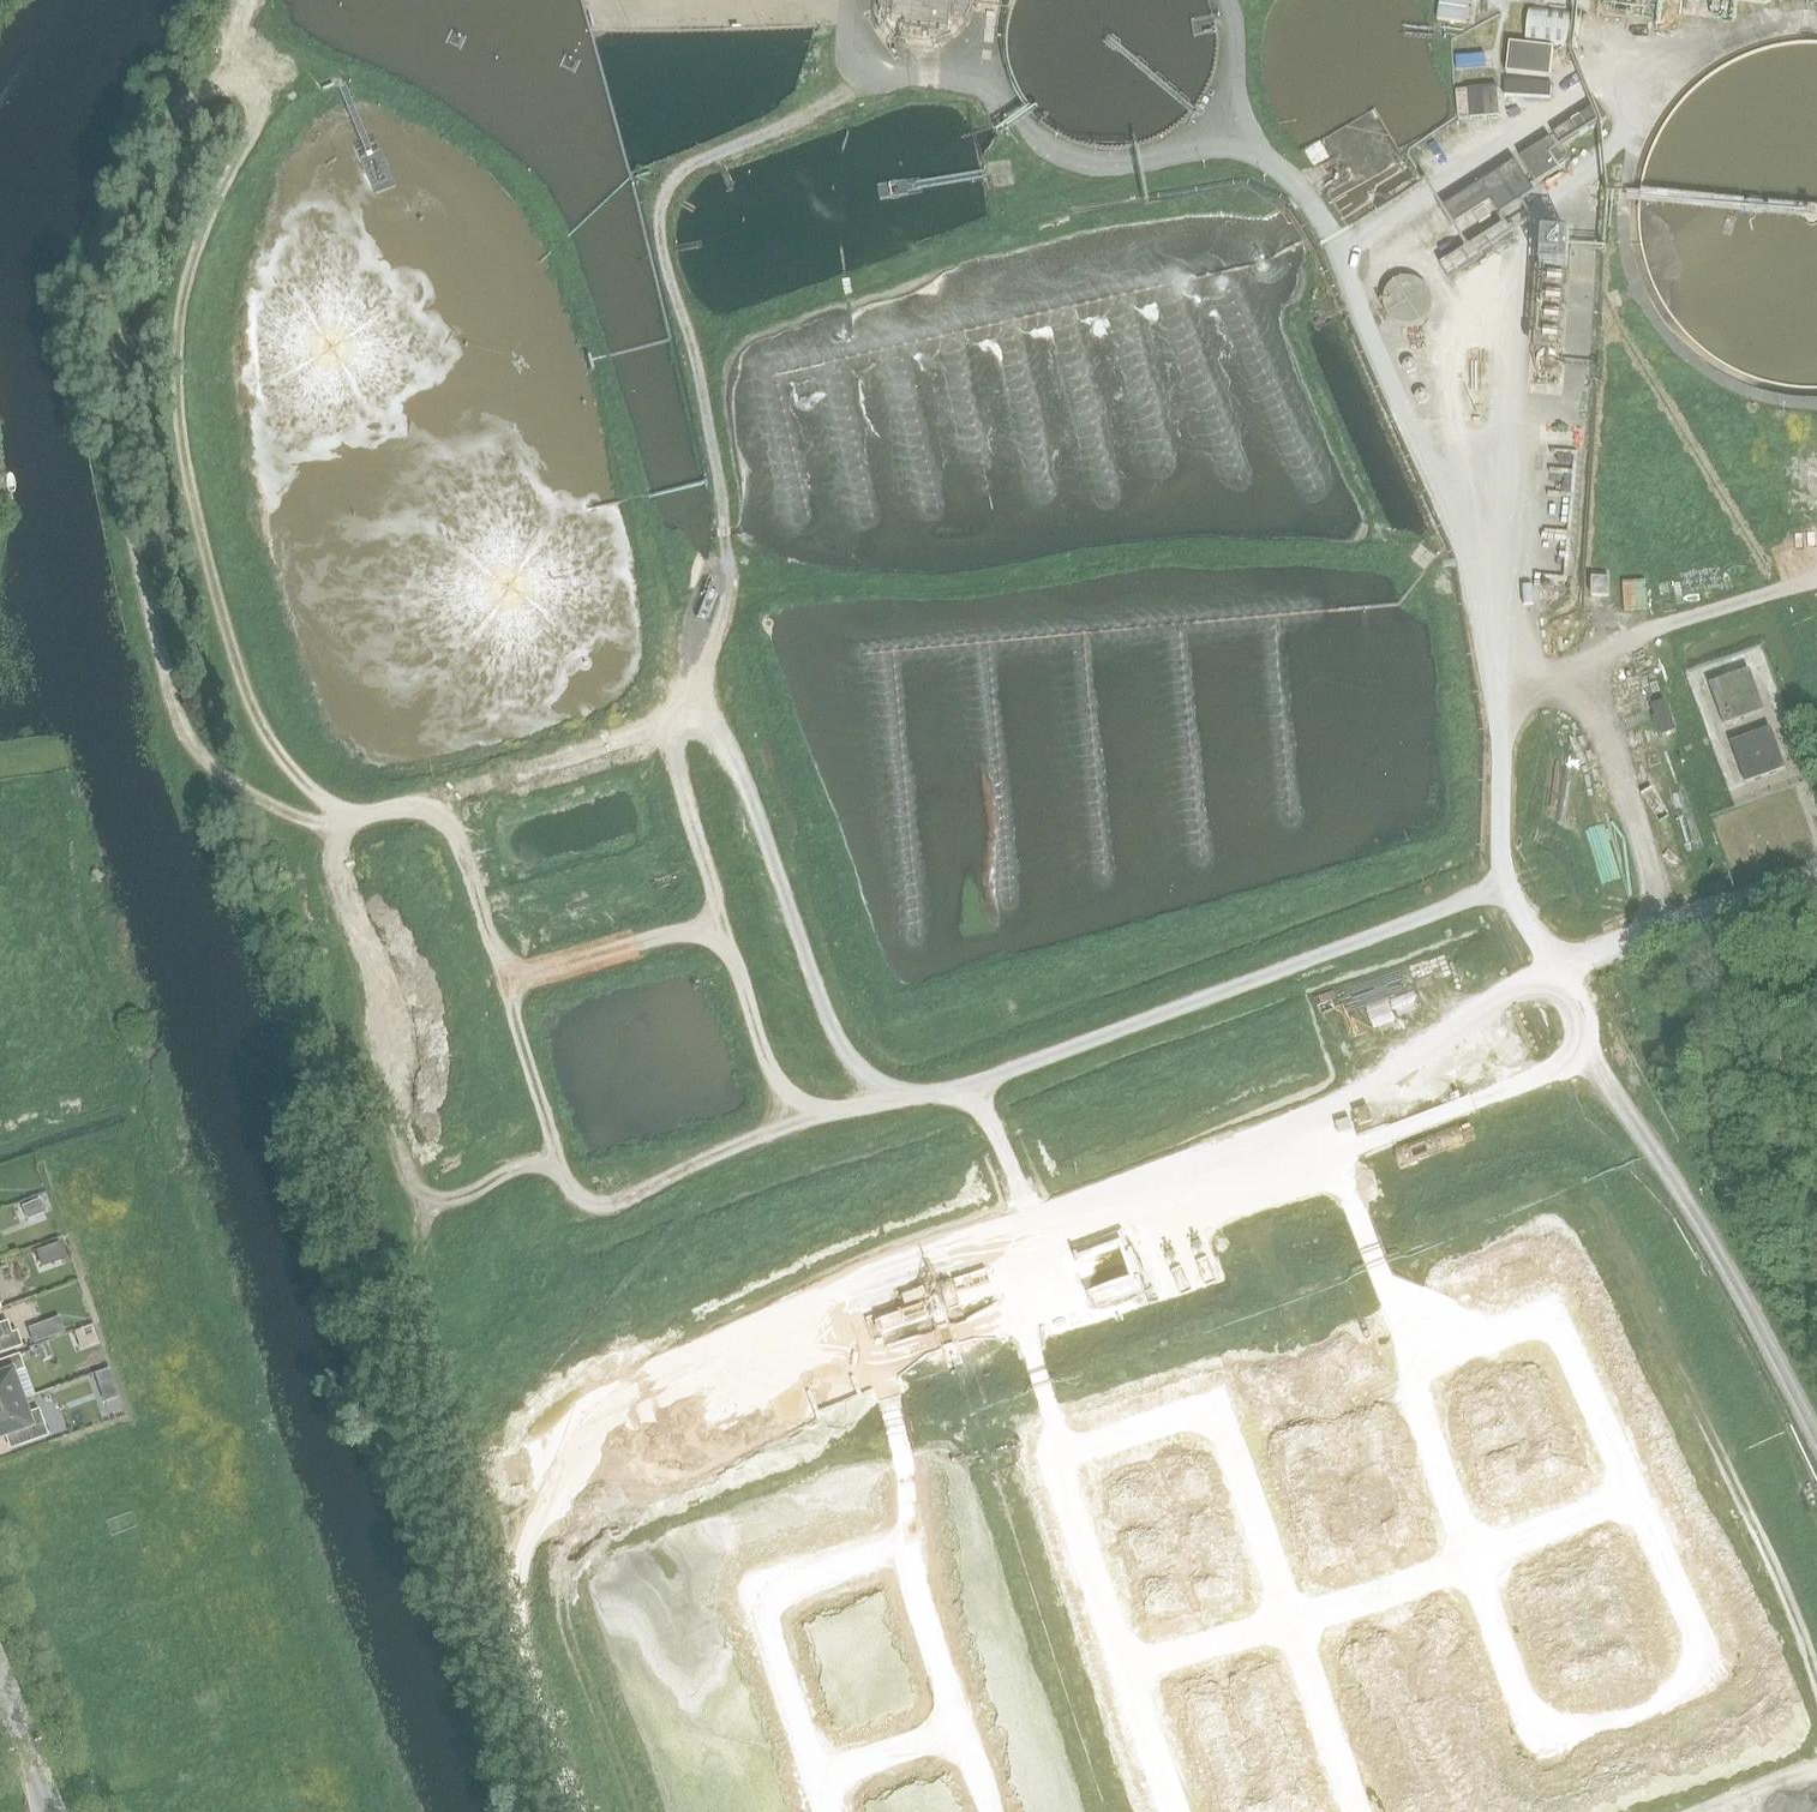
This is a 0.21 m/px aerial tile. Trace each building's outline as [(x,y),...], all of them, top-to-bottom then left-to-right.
[(1465,21),(1468,0),(1439,0),(1436,16),(1465,21)] [(1578,49),(1582,12),(1530,6),(1526,43),(1578,49)] [(1554,49),(1525,46),(1510,44),(1506,74),(1551,79),(1554,49)] [(1551,85),(1505,83),(1504,96),(1510,96),(1550,98),(1551,85)] [(1459,113),(1469,112),(1467,87),(1457,88),(1459,113)] [(1499,117),(1497,88),(1467,90),(1470,119),(1499,117)] [(1598,106),(1580,117),(1588,131),(1607,120),(1598,106)] [(1571,122),(1553,134),(1559,143),(1550,148),(1547,142),(1522,158),(1538,183),(1563,168),(1554,154),(1562,148),(1581,137),(1571,122)] [(1514,162),(1441,210),(1451,227),(1491,202),(1498,215),(1534,192),(1514,162)] [(1589,597),(1606,597),(1607,579),(1589,578),(1589,597)] [(1724,725),(1764,711),(1749,671),(1710,686),(1724,725)] [(1651,707),(1662,737),(1676,732),(1665,702),(1651,707)] [(1731,744),(1746,784),(1785,769),(1770,729),(1731,744)] [(22,1347),(17,1332),(11,1334),(7,1322),(0,1325),(0,1355),(22,1347)] [(31,1346),(49,1340),(44,1327),(27,1333),(31,1346)] [(24,1370),(19,1355),(0,1362),(0,1408),(21,1401),(12,1375),(24,1370)] [(111,1379),(108,1371),(94,1376),(97,1383),(111,1379)] [(21,1401),(0,1408),(0,1439),(16,1433),(20,1446),(11,1449),(11,1450),(48,1437),(38,1410),(26,1415),(21,1401)]
